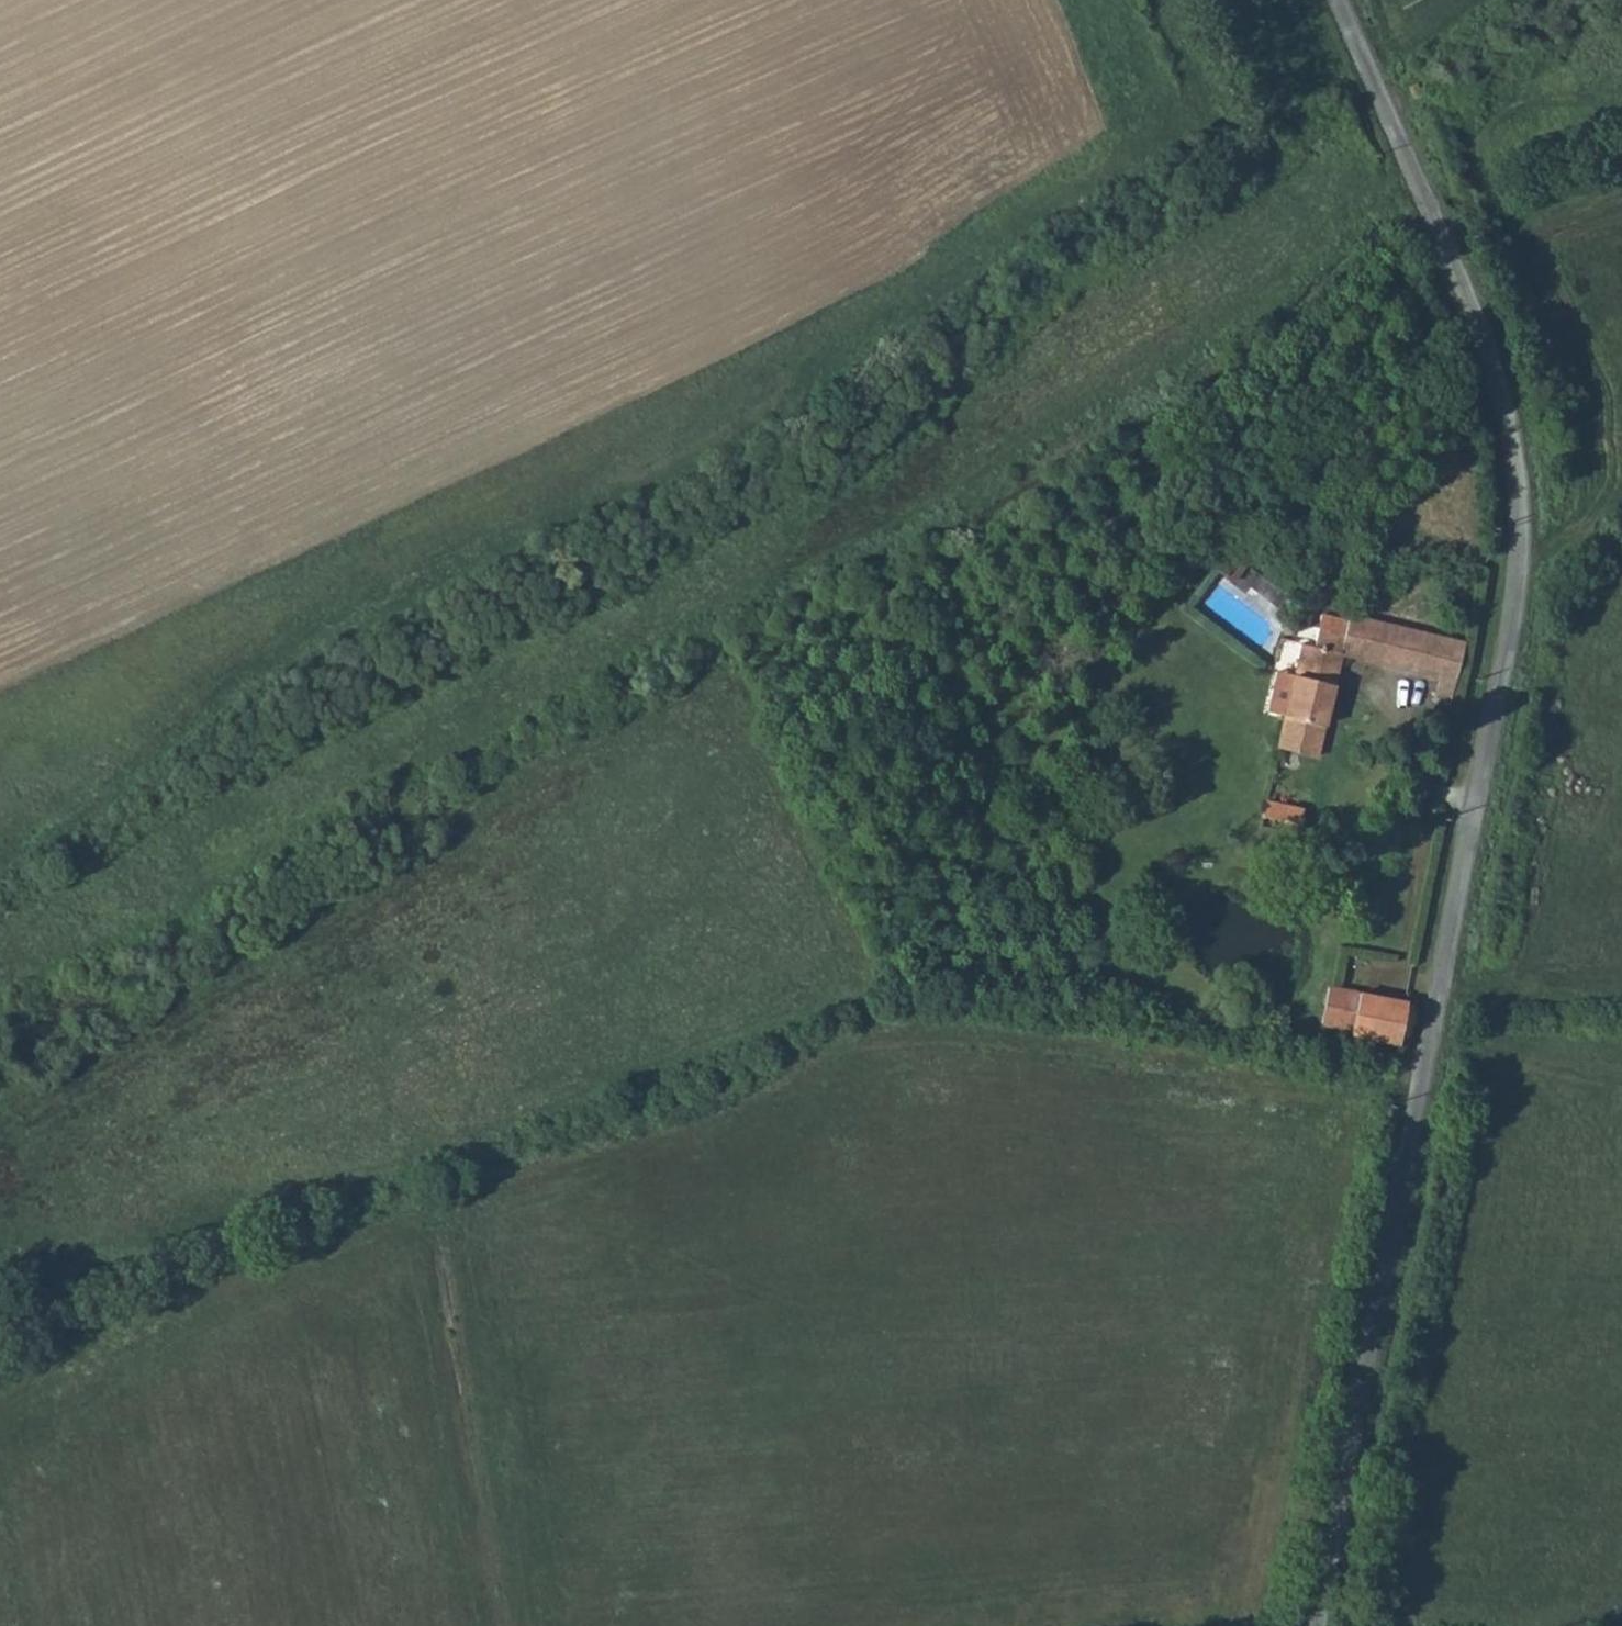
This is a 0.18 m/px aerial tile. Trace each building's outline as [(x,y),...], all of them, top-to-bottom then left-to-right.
[(1279,745),(1311,752),(1336,650),(1435,673),(1451,677),(1459,639),(1345,612),(1341,630),(1315,623),(1310,643),(1302,642),(1295,675),(1286,713),(1279,745)] [(1264,709),(1286,713),(1295,675),(1272,670),(1264,709)] [(1435,673),(1428,705),(1445,707),(1451,677),(1435,673)] [(1261,812),(1278,814),(1278,827),(1298,828),(1299,803),(1267,798),(1262,799),(1261,812)] [(1334,985),(1317,983),(1313,1017),(1344,1022),(1350,987),(1334,985)] [(1339,1051),(1363,1054),(1382,1057),(1385,1040),(1395,1042),(1403,995),(1350,987),(1344,1022),(1339,1051)]
